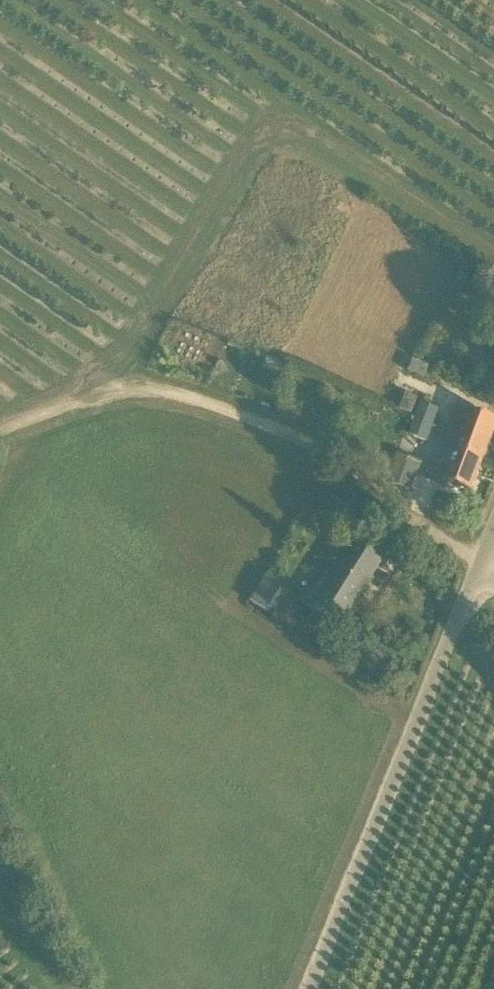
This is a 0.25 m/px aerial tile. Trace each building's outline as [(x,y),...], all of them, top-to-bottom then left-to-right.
[(413,362),(408,375),(424,381),(429,368),(413,362)] [(407,396),(401,411),(412,415),(418,401),(407,396)] [(410,437),(427,444),(439,410),(423,404),(410,437)] [(493,433),(493,422),(459,409),(446,444),(485,459),(493,433)] [(454,457),(444,484),(472,494),(485,459),(446,444),(442,453),(454,457)] [(399,462),(393,478),(411,485),(417,469),(399,462)] [(308,604),(342,626),(383,562),(359,546),(347,563),(333,554),(306,597),(310,600),(308,604)] [(267,578),(251,604),(268,614),(284,589),(267,578)] [(290,604),(280,621),(294,630),(297,626),(293,624),(302,611),(290,604)]
